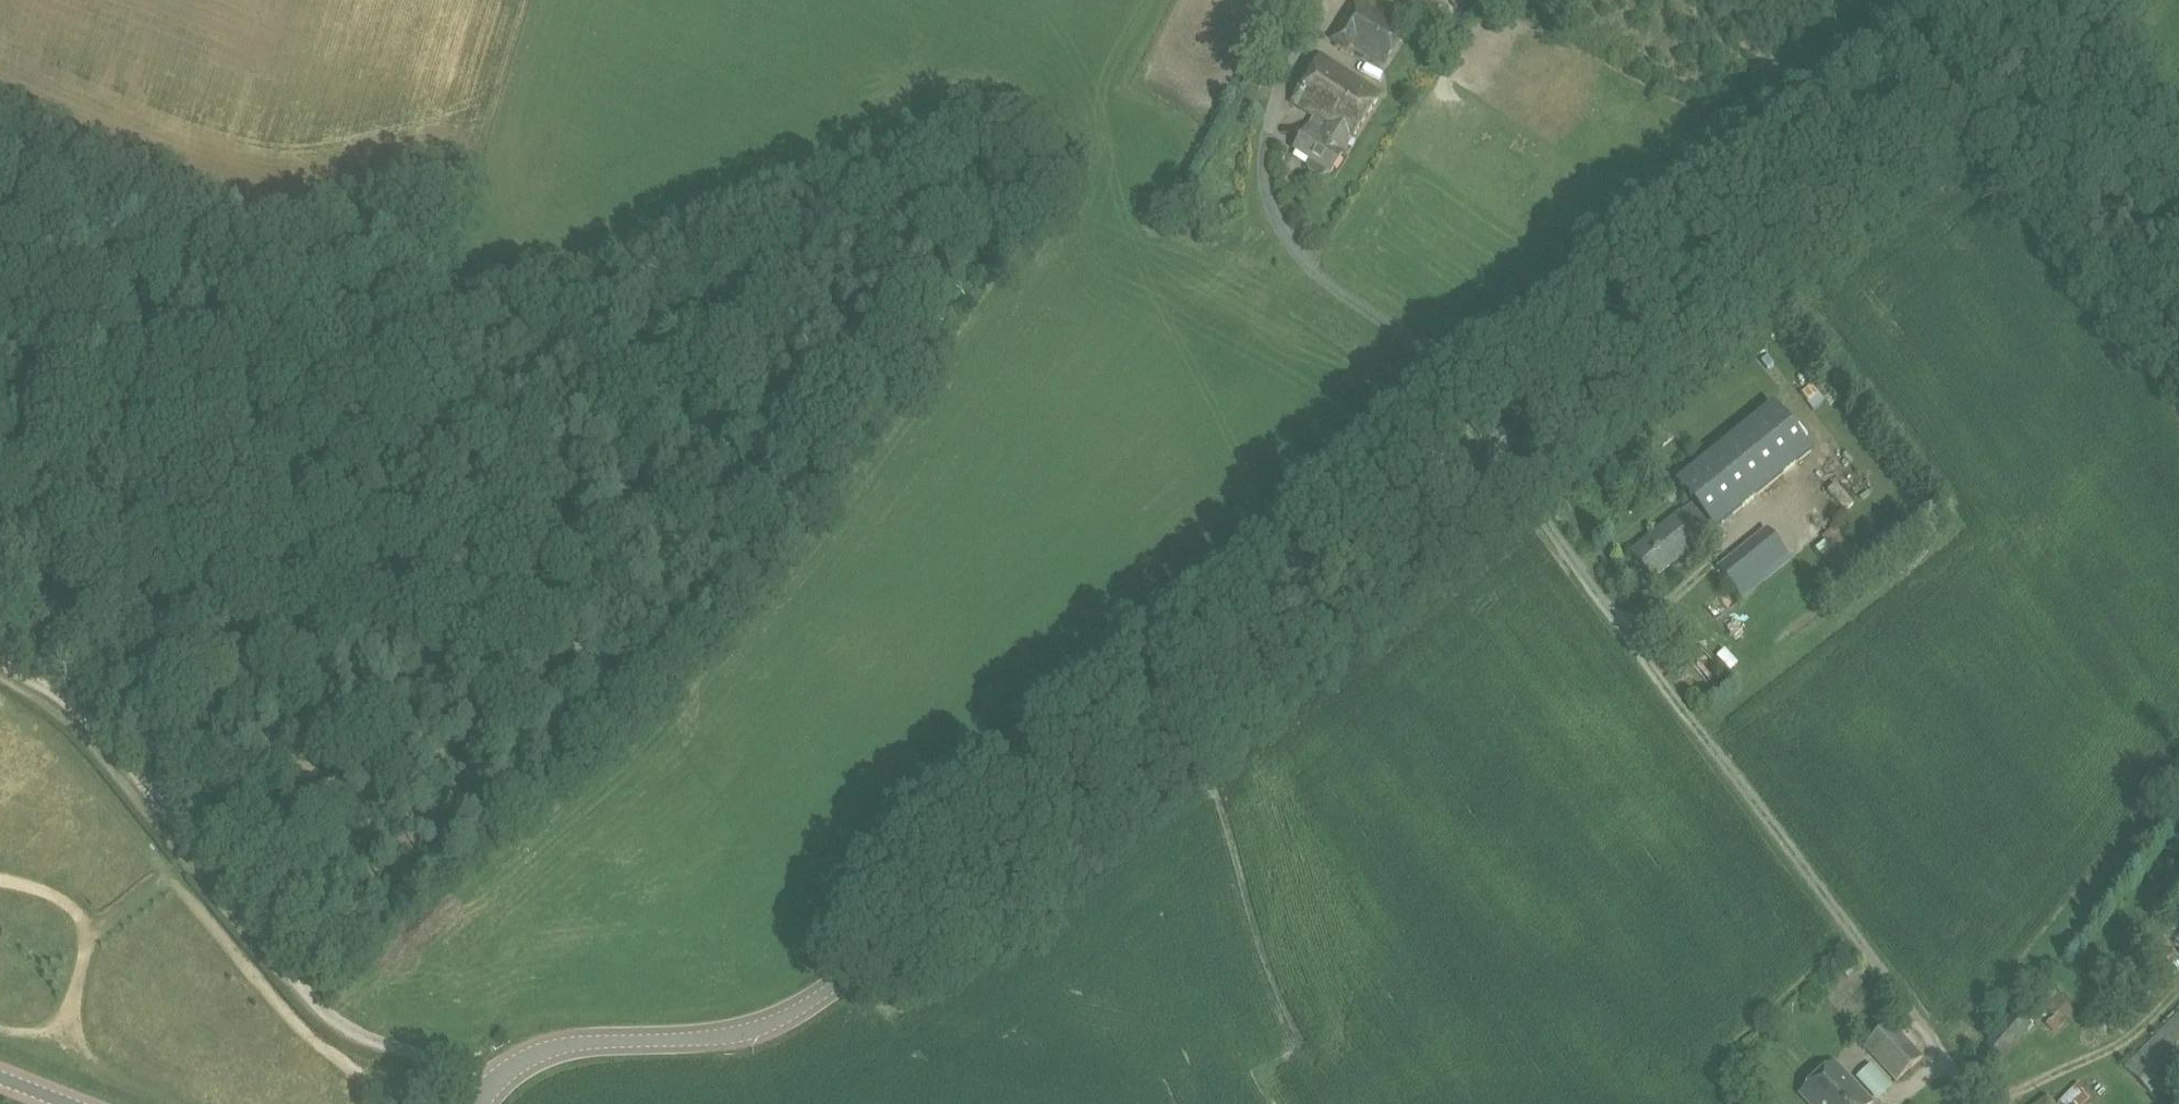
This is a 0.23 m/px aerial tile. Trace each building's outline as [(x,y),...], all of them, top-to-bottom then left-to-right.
[(1303,15),(1313,0),(1280,0),(1303,15)] [(1387,63),(1409,27),(1365,0),(1356,0),(1327,40),(1349,53),(1354,43),(1387,63)] [(1320,176),(1322,176),(1326,171),(1330,174),(1344,153),(1343,153),(1352,138),(1353,139),(1381,95),(1320,56),(1292,100),(1315,114),(1292,149),(1311,161),(1308,166),(1308,168),(1320,176)] [(1631,552),(1654,581),(1704,542),(1702,539),(1811,451),(1772,404),(1676,482),(1693,503),(1681,513),(1631,552)] [(1834,473),(1818,481),(1822,490),(1838,483),(1834,473)] [(1717,567),(1743,599),(1792,559),(1766,527),(1717,567)] [(1731,648),(1721,655),(1734,672),(1744,665),(1731,648)] [(2049,1024),(2056,1031),(2076,1012),(2049,984),(2035,998),(2055,1019),(2049,1024)] [(1966,1065),(1981,1076),(2034,1017),(2020,1004),(1966,1065)] [(2156,1099),(2178,1077),(2178,1012),(2123,1067),(2156,1099)] [(1864,1046),(1896,1081),(1924,1056),(1892,1021),(1864,1046)] [(1810,1103),(1872,1103),(1834,1063),(1800,1094),(1810,1103)] [(2064,1102),(2066,1103),(2095,1103),(2099,1100),(2084,1084),(2064,1102)]
